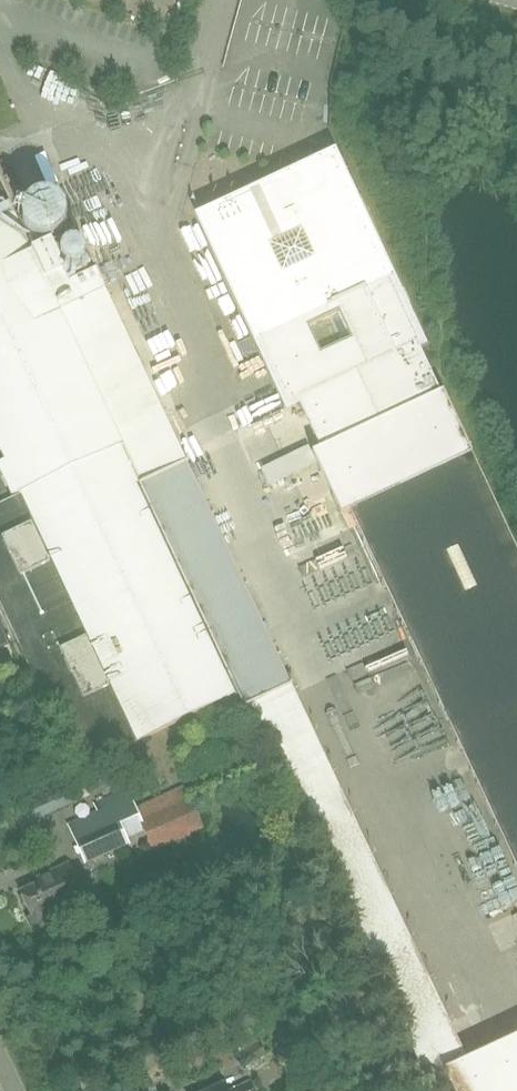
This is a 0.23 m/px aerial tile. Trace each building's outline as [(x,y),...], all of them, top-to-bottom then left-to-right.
[(263,343),(282,383),(288,380),(312,430),(304,434),(310,447),(318,465),(333,496),(334,495),(341,510),(348,507),(434,691),(516,868),(516,551),(463,437),(433,372),(430,373),(389,284),(331,162),(281,185),(278,179),(223,205),(226,211),(205,221),(263,343)] [(469,1060),(95,268),(96,268),(78,231),(68,208),(66,209),(66,208),(64,205),(61,202),(58,199),(54,197),(50,196),(46,195),(42,195),(38,196),(13,207),(8,197),(0,180),(0,446),(5,457),(0,460),(0,466),(15,498),(0,505),(0,604),(23,653),(55,720),(67,747),(79,771),(90,766),(241,695),(247,708),(253,705),(318,844),(431,1083),(448,1075),(455,1090),(516,1090),(516,1038),(469,1060)] [(9,642),(0,622),(0,646),(9,642)] [(70,825),(76,839),(85,860),(127,843),(147,834),(153,847),(206,823),(189,784),(135,807),(131,798),(70,825)] [(83,899),(68,864),(34,878),(37,883),(19,890),(30,916),(27,917),(32,930),(55,921),(52,912),(83,899)] [(250,1082),(229,1090),(254,1090),(250,1082)]
